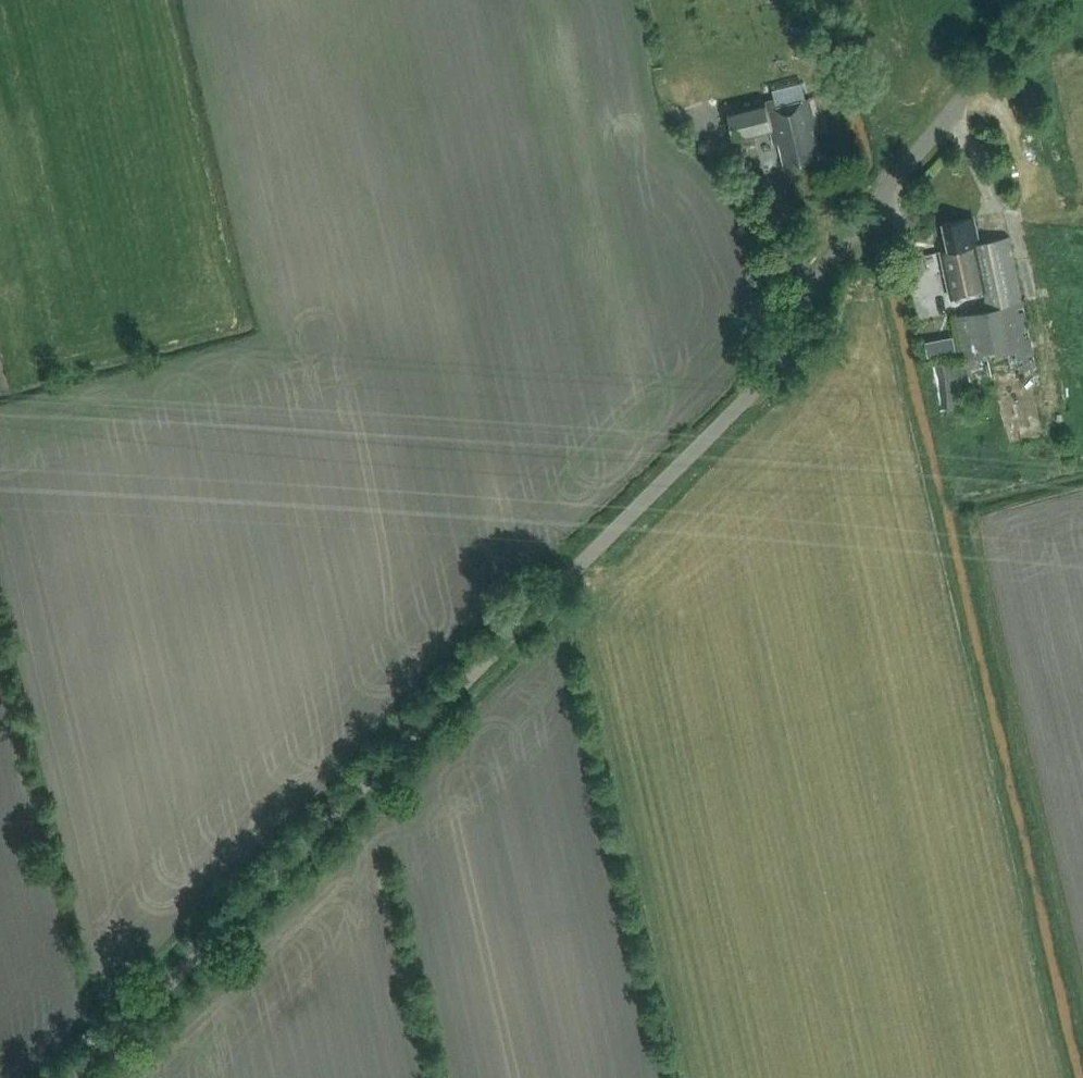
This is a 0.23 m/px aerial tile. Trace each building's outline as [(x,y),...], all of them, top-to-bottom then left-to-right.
[(817,127),(810,97),(776,106),(775,99),(767,101),(766,101),(726,110),(735,140),(776,129),(784,164),(818,156),(814,128),(817,127)] [(942,224),(946,242),(920,248),(923,260),(943,256),(952,299),(957,298),(986,292),(976,242),(978,242),(973,218),(942,224)] [(1010,235),(978,242),(976,242),(986,292),(989,309),(957,316),(969,380),(1036,365),(1025,303),(1024,303),(1010,235)] [(931,365),(940,410),(961,406),(952,361),(931,365)]
